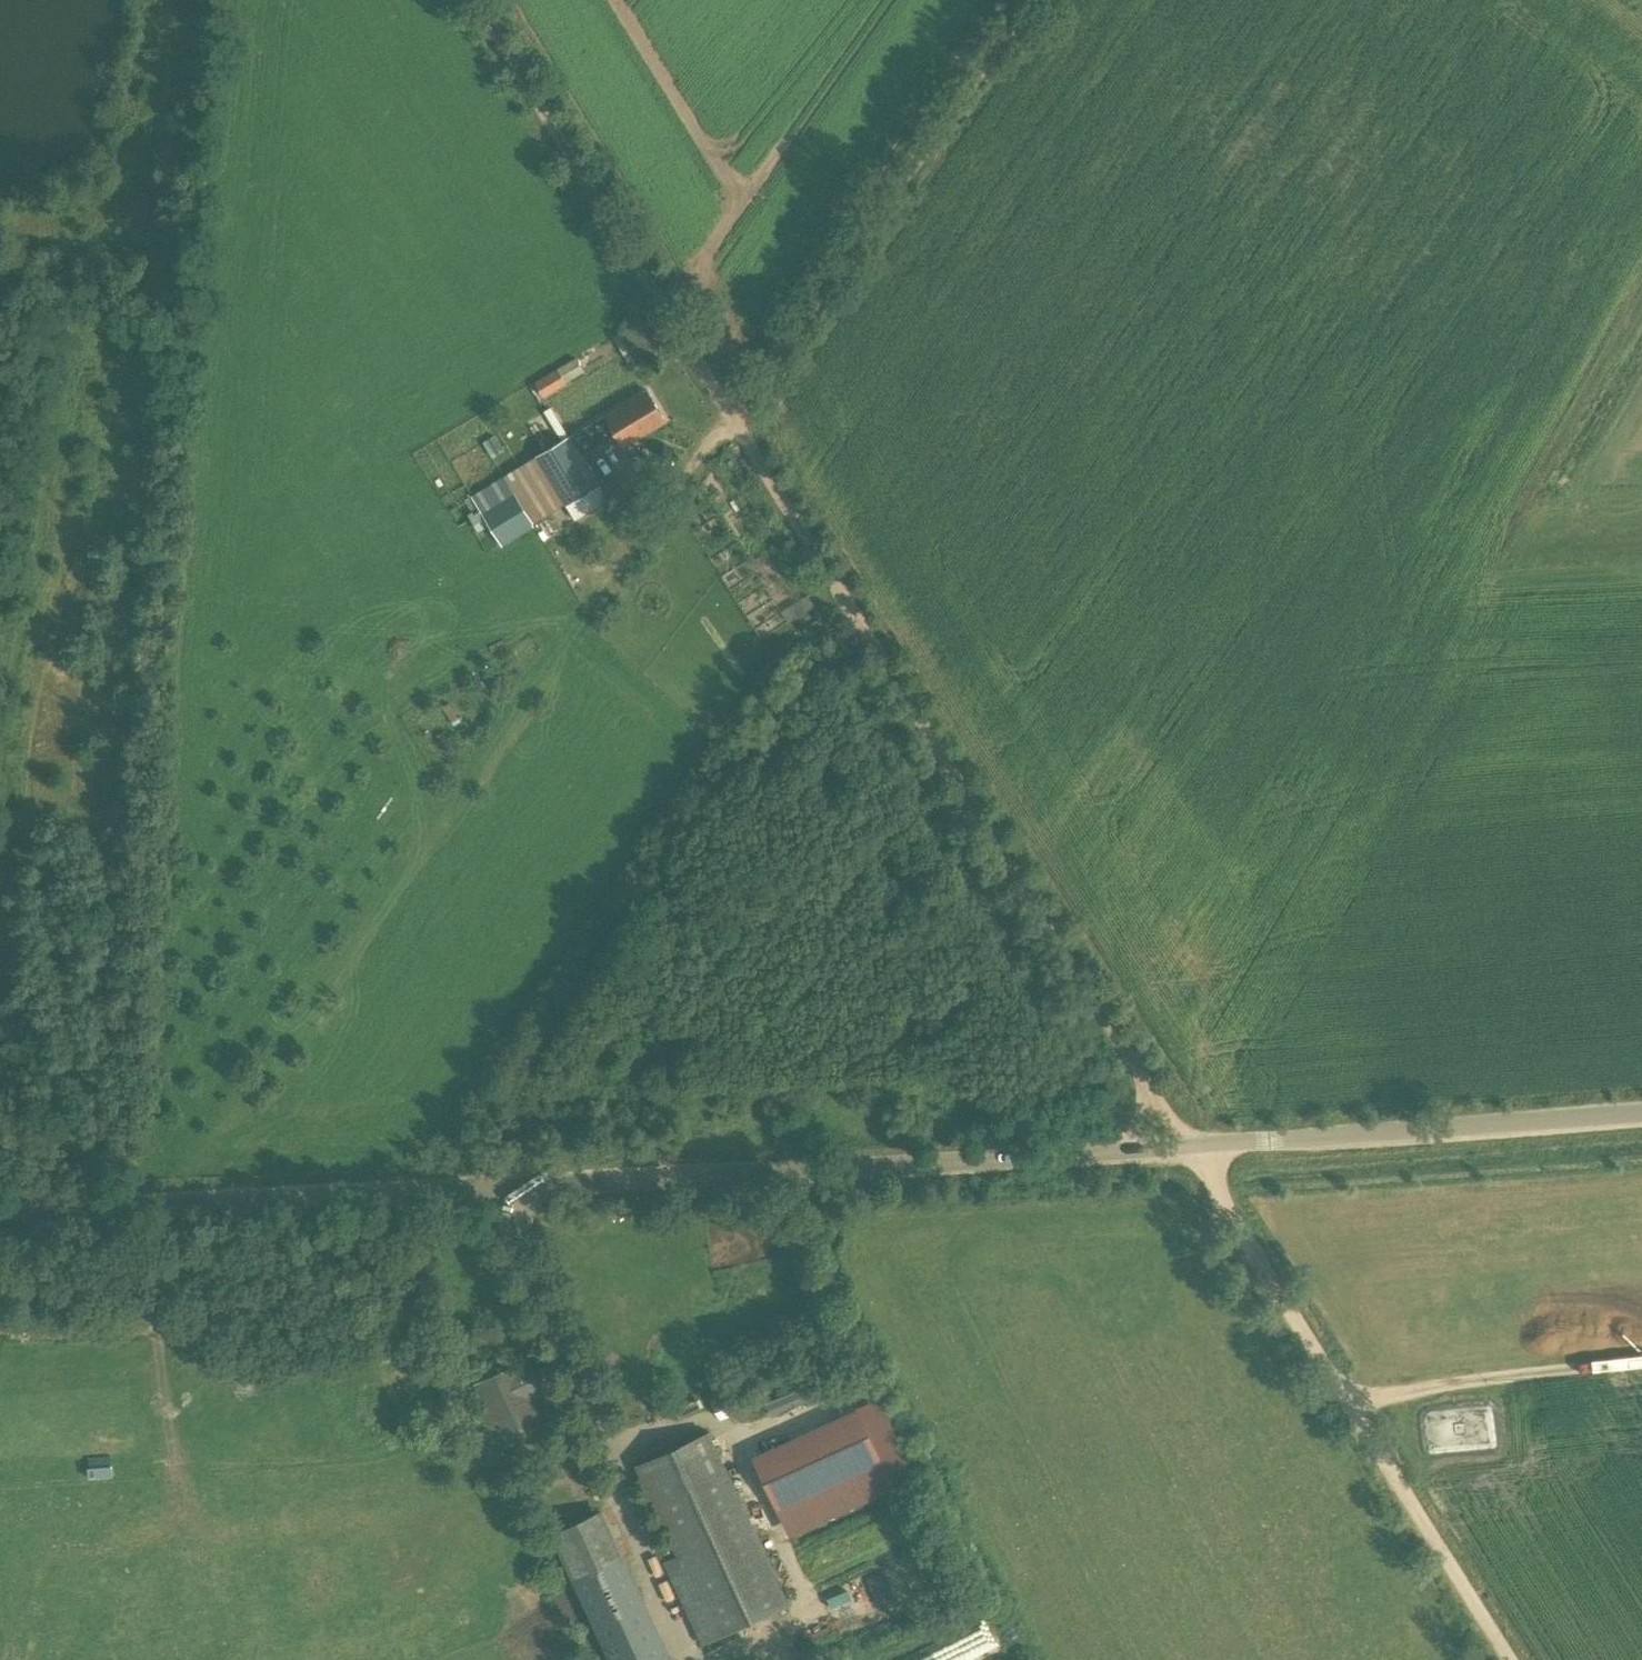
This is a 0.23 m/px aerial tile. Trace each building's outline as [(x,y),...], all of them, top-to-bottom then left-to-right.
[(544,397),(567,382),(558,367),(534,383),(544,397)] [(640,435),(666,420),(648,389),(535,456),(564,504),(566,503),(575,519),(608,499),(582,456),(618,435),(632,459),(649,449),(640,435)] [(504,449),(495,434),(483,440),(492,455),(504,449)] [(503,542),(533,524),(505,476),(474,494),(503,542)] [(808,594),(781,610),(788,621),(815,605),(808,594)] [(476,1345),(503,1342),(500,1325),(474,1329),(476,1345)] [(544,1427),(516,1365),(476,1383),(487,1408),(472,1415),(479,1431),(494,1424),(504,1445),(544,1427)] [(771,1411),(806,1399),(802,1388),(767,1400),(771,1411)] [(880,1396),(749,1450),(784,1534),(915,1479),(880,1396)] [(715,1441),(710,1430),(636,1464),(715,1637),(789,1603),(725,1463),(736,1458),(726,1436),(715,1441)] [(671,1658),(603,1507),(549,1532),(609,1659),(667,1659),(671,1658)]
